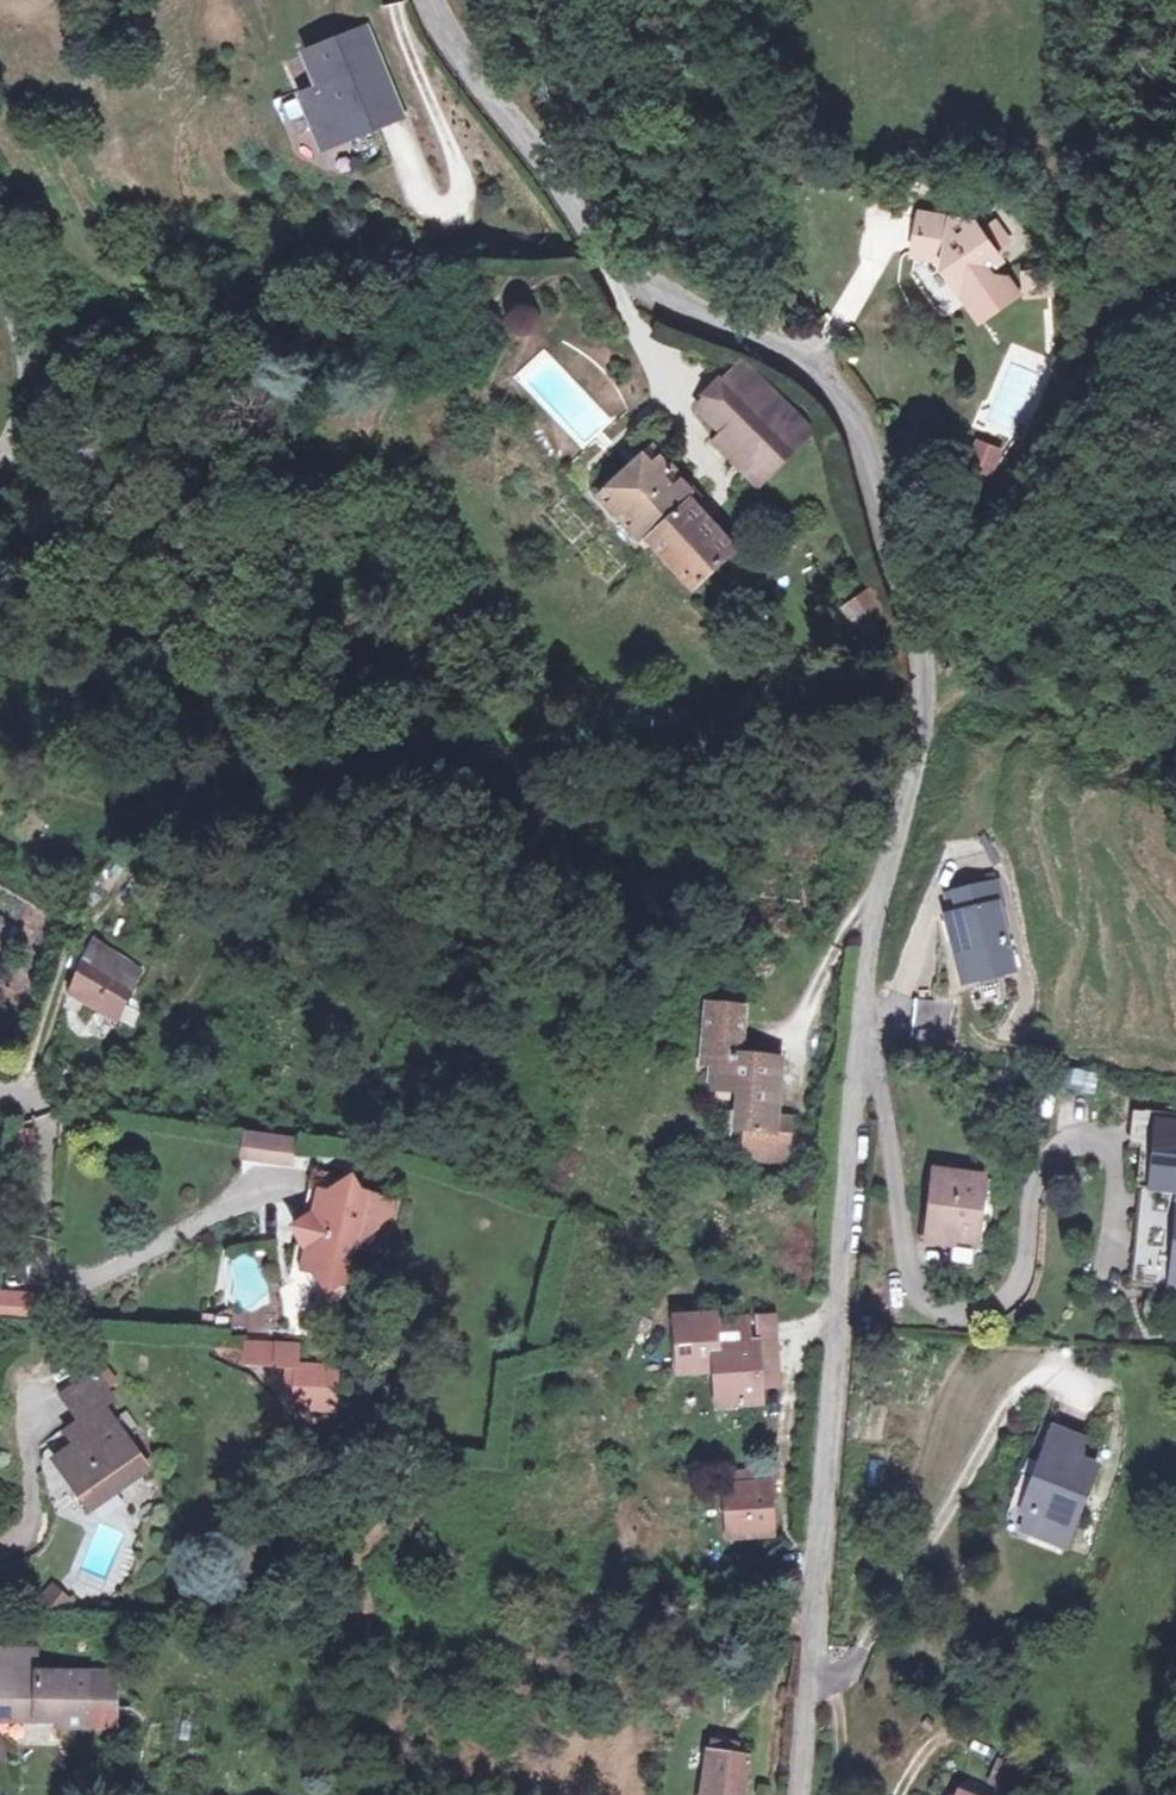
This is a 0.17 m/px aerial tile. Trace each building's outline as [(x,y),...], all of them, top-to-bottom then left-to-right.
[(365,30),(303,57),(319,92),(301,99),(311,119),(314,118),(323,138),(349,126),(353,135),(374,127),(373,125),(353,80),(381,67),(365,30)] [(400,113),(381,67),(353,80),(373,125),(400,113)] [(314,118),(311,119),(324,148),(353,135),(349,126),(323,138),(314,118)] [(987,269),(990,267),(985,258),(973,237),(968,229),(915,217),(906,255),(937,263),(935,271),(968,325),(1006,301),(987,269)] [(973,237),(985,258),(1000,249),(988,228),(973,237)] [(1038,281),(1014,281),(1015,294),(1038,293),(1038,281)] [(1038,293),(1015,294),(1015,305),(1038,305),(1038,293)] [(753,350),(743,360),(770,388),(772,386),(801,419),(766,450),(775,460),(817,422),(753,350)] [(770,388),(743,360),(704,395),(727,423),(720,428),(763,471),(775,460),(766,450),(801,419),(772,386),(770,388)] [(608,477),(655,530),(661,523),(672,534),(705,570),(744,531),(702,482),(705,479),(663,432),(608,477)] [(989,476),(1001,450),(978,440),(966,466),(989,476)] [(908,485),(892,490),(897,507),(914,502),(908,485)] [(664,541),(672,534),(661,523),(655,530),(664,541)] [(865,595),(844,609),(849,616),(840,623),(846,632),(855,626),(860,633),(881,618),(865,595)] [(994,879),(943,891),(965,974),(1007,962),(997,923),(1005,920),(994,879)] [(18,928),(0,915),(0,952),(18,928)] [(94,936),(83,957),(95,963),(106,943),(94,936)] [(127,955),(106,943),(95,963),(83,957),(66,989),(111,1013),(136,969),(126,960),(127,955)] [(745,1142),(787,1145),(789,1116),(777,1113),(780,1056),(745,1053),(748,1003),(710,1001),(705,1057),(718,1058),(716,1083),(747,1087),(745,1142)] [(1122,1136),(1134,1137),(1153,1139),(1155,1104),(1126,1101),(1122,1136)] [(1134,1137),(1129,1182),(1136,1183),(1175,1188),(1175,1106),(1155,1104),(1153,1139),(1134,1137)] [(242,1130),(237,1156),(283,1165),(288,1139),(242,1130)] [(786,1159),(787,1145),(745,1142),(744,1156),(786,1159)] [(928,1168),(922,1225),(944,1227),(942,1237),(971,1240),(977,1175),(928,1168)] [(352,1190),(346,1181),(308,1174),(290,1271),(311,1275),(324,1295),(344,1281),(350,1282),(354,1263),(357,1244),(391,1250),(400,1199),(352,1190)] [(1136,1183),(1130,1277),(1175,1281),(1175,1188),(1136,1183)] [(921,1235),(942,1237),(944,1227),(922,1225),(921,1235)] [(344,1281),(324,1295),(313,1302),(300,1328),(311,1333),(333,1320),(359,1288),(366,1265),(354,1263),(350,1282),(344,1281)] [(30,1317),(32,1301),(0,1297),(0,1314),(30,1317)] [(709,1340),(710,1316),(710,1310),(669,1309),(670,1366),(707,1367),(707,1402),(749,1402),(751,1341),(742,1341),(709,1340)] [(742,1317),(710,1316),(709,1340),(742,1341),(742,1317)] [(340,1413),(338,1363),(300,1365),(299,1341),(272,1342),(275,1416),(340,1413)] [(85,1422),(108,1405),(118,1398),(111,1389),(120,1382),(108,1365),(66,1396),(85,1422)] [(85,1422),(71,1433),(81,1446),(118,1419),(108,1405),(85,1422)] [(118,1419),(81,1446),(61,1461),(94,1507),(151,1465),(130,1436),(143,1427),(131,1409),(118,1419)] [(1054,1437),(1047,1457),(1055,1461),(1034,1522),(1027,1542),(1068,1557),(1097,1476),(1082,1469),(1088,1449),(1054,1437)] [(1025,1519),(1034,1522),(1055,1461),(1047,1457),(1025,1519)] [(765,1485),(731,1482),(726,1529),(761,1532),(765,1485)] [(29,1667),(29,1645),(0,1646),(0,1668),(29,1667)] [(0,1668),(0,1717),(56,1714),(56,1720),(85,1719),(85,1694),(110,1693),(109,1664),(29,1667),(0,1668)] [(85,1694),(85,1719),(111,1718),(110,1693),(85,1694)] [(694,1794),(735,1794),(742,1755),(733,1753),(734,1741),(704,1736),(694,1794)]
